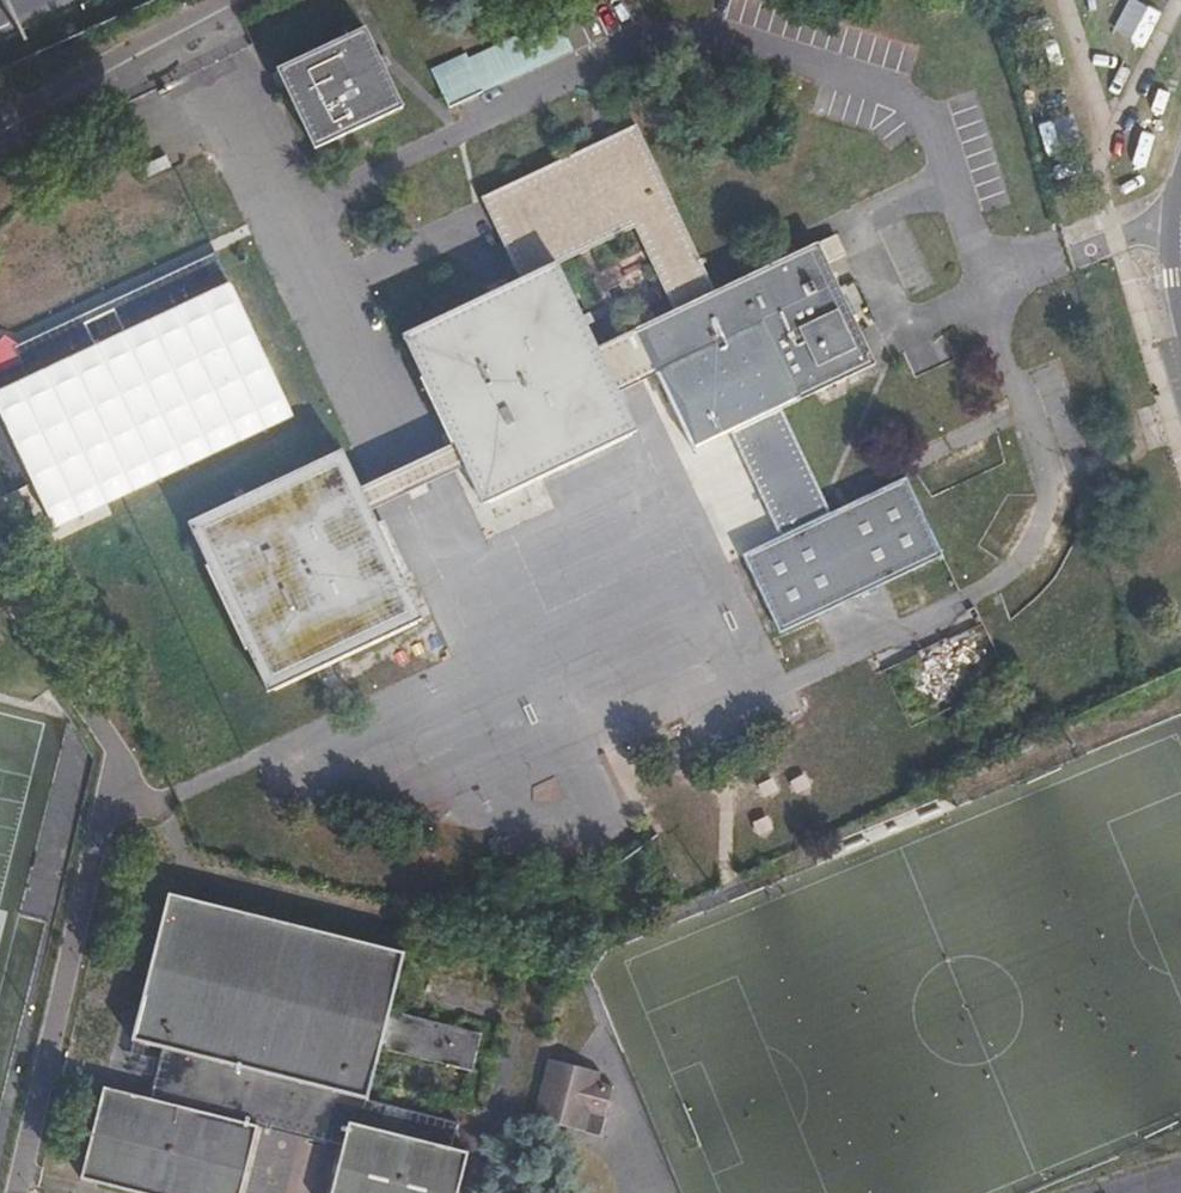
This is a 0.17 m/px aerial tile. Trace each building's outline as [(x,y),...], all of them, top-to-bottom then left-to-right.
[(466,53),(430,70),(449,108),(574,51),(557,16),(468,59),(466,53)] [(366,28),(276,70),(315,151),(404,109),(366,28)] [(402,336),(454,445),(483,506),(541,478),(544,485),(630,445),(626,437),(638,432),(620,393),(657,375),(693,452),(731,434),(780,537),(742,555),(780,634),(787,631),(794,627),(943,556),(906,477),(830,513),(782,410),(865,370),(868,378),(878,374),(875,366),(876,365),(828,265),(847,256),(836,235),(818,243),(817,243),(715,291),(637,124),(481,198),(520,280),(402,336)] [(31,382),(3,394),(64,526),(300,419),(240,286),(228,292),(214,261),(16,350),(31,382)] [(361,488),(372,512),(464,467),(454,445),(361,488)] [(423,620),(372,512),(361,488),(342,450),(187,524),(267,693),(423,620)] [(168,894),(131,1041),(162,1048),(149,1099),(103,1087),(81,1180),(133,1192),(241,1192),(258,1127),(342,1148),(331,1192),(459,1192),(469,1152),(453,1149),(459,1123),(369,1100),(381,1049),(472,1072),(482,1034),(391,1011),(405,953),(168,894)] [(531,1064),(522,1098),(537,1101),(532,1119),(559,1126),(587,1133),(591,1115),(605,1119),(614,1085),(600,1081),(602,1073),(575,1066),(547,1059),(546,1068),(531,1064)] [(416,1065),(412,1084),(429,1088),(434,1070),(416,1065)]
